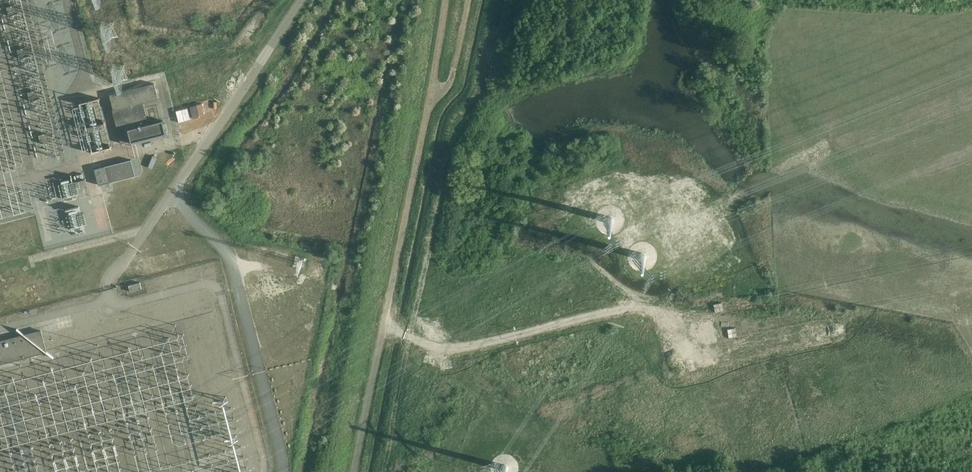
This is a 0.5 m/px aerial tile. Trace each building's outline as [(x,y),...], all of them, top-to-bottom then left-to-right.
[(14,5),(5,7),(7,15),(16,13),(14,5)] [(24,48),(16,50),(18,58),(26,56),(24,48)] [(148,124),(144,107),(143,102),(158,99),(154,83),(109,94),(113,110),(112,110),(121,143),(131,140),(131,142),(166,133),(162,120),(148,124)] [(35,90),(27,92),(29,100),(37,98),(35,90)] [(108,142),(98,93),(86,95),(95,144),(108,142)] [(46,133),(37,135),(39,143),(48,141),(46,133)] [(155,149),(157,155),(169,151),(167,145),(155,149)] [(135,175),(131,159),(96,168),(98,174),(99,179),(100,184),(135,175)] [(70,176),(63,177),(65,188),(72,187),(70,176)] [(315,273),(317,257),(306,256),(304,271),(315,273)] [(24,303),(20,275),(0,278),(0,286),(3,306),(24,303)] [(306,299),(309,281),(297,279),(294,297),(306,299)] [(141,288),(140,282),(128,285),(130,291),(141,288)] [(46,352),(40,330),(33,332),(34,334),(27,336),(27,334),(0,341),(0,363),(46,352)] [(283,358),(284,369),(296,368),(295,357),(283,358)]
